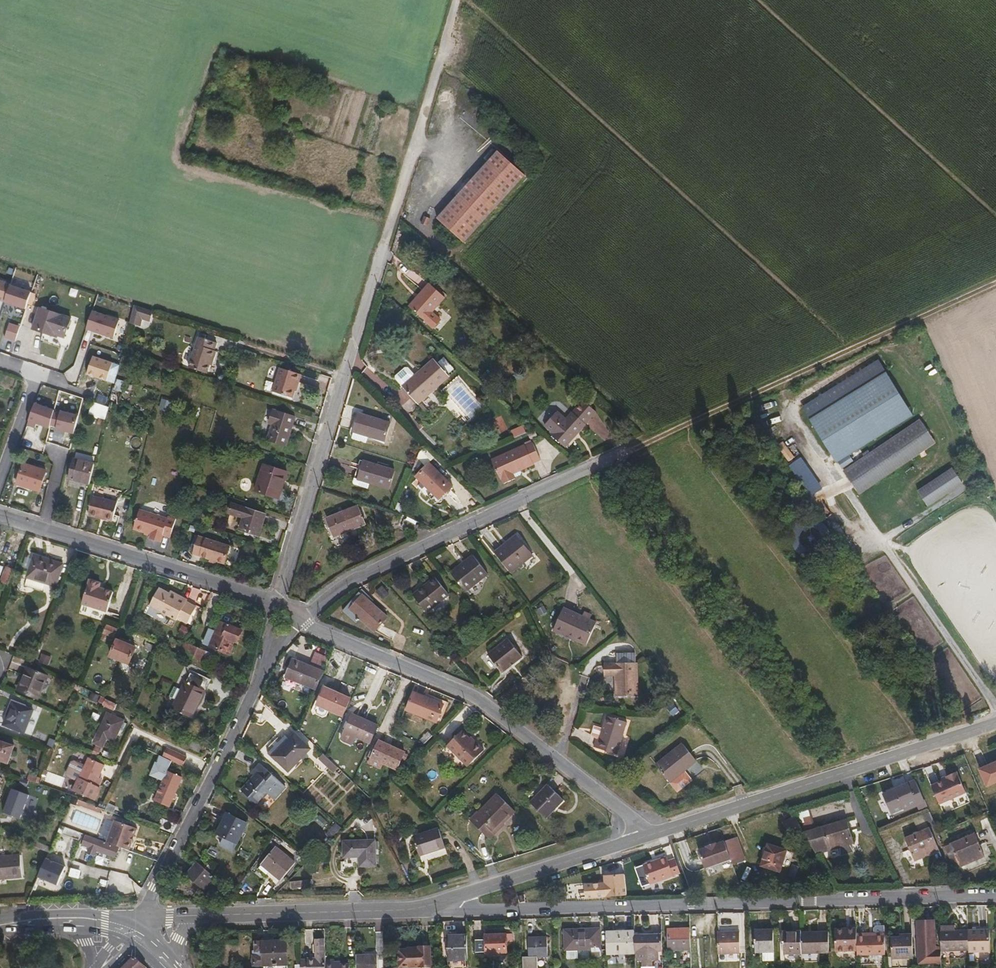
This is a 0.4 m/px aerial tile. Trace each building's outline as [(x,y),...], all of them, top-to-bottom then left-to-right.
[(460,237),(522,170),(495,145),(433,214),(460,237)] [(422,220),(425,211),(419,209),(415,217),(422,220)] [(447,298),(430,283),(426,287),(443,302),(447,298)] [(442,318),(434,311),(443,302),(426,287),(419,295),(421,296),(412,306),(434,327),(442,318)] [(149,320),(152,310),(133,304),(129,321),(139,324),(141,317),(149,320)] [(64,335),(70,319),(40,308),(33,329),(54,336),(55,332),(64,335)] [(214,351),(217,343),(199,337),(189,367),(207,373),(210,365),(212,359),(215,360),(217,352),(214,351)] [(431,353),(411,372),(399,382),(415,400),(448,371),(431,353)] [(392,372),(392,374),(399,382),(411,372),(404,364),(401,364),(392,372)] [(300,383),(302,375),(282,368),(274,392),(293,398),(298,383),(300,383)] [(910,415),(882,371),(806,421),(835,464),(910,415)] [(599,410),(587,399),(575,412),(588,423),(599,410)] [(423,409),(426,406),(420,400),(417,403),(423,409)] [(27,424),(48,430),(54,410),(33,404),(27,424)] [(288,445),(298,417),(276,410),(272,424),(276,425),(271,440),(288,445)] [(568,445),(585,427),(571,416),(569,418),(560,410),(548,424),(557,432),(555,434),(568,445)] [(73,436),(78,416),(59,411),(54,431),(73,436)] [(383,441),(387,422),(358,412),(353,430),(367,435),(383,441)] [(588,423),(575,412),(571,416),(585,427),(588,423)] [(934,442),(918,418),(842,470),(858,493),(934,442)] [(518,439),(530,434),(527,426),(514,431),(518,439)] [(365,442),(367,435),(353,430),(350,439),(365,442)] [(783,443),(778,447),(789,461),(794,457),(783,443)] [(534,464),(540,463),(533,445),(527,447),(524,447),(489,461),(498,480),(500,480),(502,485),(512,480),(511,475),(532,467),(534,464)] [(358,478),(363,458),(359,457),(351,483),(371,489),(387,489),(387,487),(358,478)] [(90,483),(94,463),(74,458),(69,478),(90,483)] [(387,487),(393,468),(363,458),(358,478),(387,487)] [(822,488),(798,458),(786,467),(809,498),(822,488)] [(440,498),(453,485),(429,461),(415,475),(440,498)] [(39,490),(45,469),(23,462),(17,483),(39,490)] [(281,498),(289,473),(266,466),(258,492),(281,498)] [(959,483),(948,467),(915,490),(926,506),(959,483)] [(112,521),(117,502),(93,495),(88,514),(112,521)] [(334,534),(364,521),(356,504),(326,517),(334,534)] [(259,535),(266,514),(247,507),(240,528),(259,535)] [(168,516),(167,518),(139,509),(133,528),(150,534),(149,538),(160,542),(162,534),(170,537),(177,518),(169,515),(168,516)] [(424,531),(428,523),(415,518),(412,526),(424,531)] [(511,570),(535,553),(519,533),(496,549),(511,570)] [(200,536),(193,554),(202,557),(207,538),(200,536)] [(231,546),(207,538),(202,557),(225,564),(231,546)] [(466,590),(489,573),(473,552),(465,559),(467,562),(452,573),(466,590)] [(56,586),(63,564),(34,555),(27,577),(56,586)] [(465,559),(450,570),(452,573),(467,562),(465,559)] [(12,573),(5,571),(0,584),(0,587),(6,590),(12,573)] [(426,610),(448,592),(433,576),(411,594),(426,610)] [(98,588),(99,585),(89,581),(80,605),(105,613),(112,593),(98,588)] [(177,597),(169,593),(159,587),(148,605),(176,618),(177,617),(187,622),(196,606),(186,601),(187,599),(178,595),(177,597)] [(376,592),(383,600),(389,594),(381,587),(376,592)] [(373,629),(380,613),(351,600),(344,616),(373,629)] [(590,644),(600,623),(567,608),(557,629),(590,644)] [(237,641),(241,630),(220,621),(215,632),(209,629),(204,640),(210,643),(209,645),(227,653),(232,640),(237,641)] [(112,636),(115,628),(105,624),(102,632),(112,636)] [(518,658),(525,652),(509,633),(488,650),(504,668),(511,662),(510,661),(516,656),(518,658)] [(116,639),(109,655),(118,659),(126,640),(120,638),(119,641),(116,639)] [(131,646),(132,643),(126,640),(118,659),(127,663),(134,647),(131,646)] [(149,650),(151,645),(145,642),(143,648),(149,650)] [(199,662),(204,652),(187,644),(184,649),(183,648),(181,654),(199,662)] [(314,653),(313,658),(324,661),(326,657),(314,653)] [(316,687),(322,670),(291,657),(284,674),(316,687)] [(637,696),(638,664),(605,662),(605,675),(615,676),(614,696),(637,696)] [(37,698),(46,675),(25,667),(22,676),(24,677),(19,691),(37,698)] [(183,682),(171,707),(183,712),(187,703),(195,707),(208,679),(190,671),(185,682),(183,682)] [(343,715),(351,697),(324,686),(316,705),(343,715)] [(435,720),(442,703),(412,691),(405,708),(435,720)] [(112,709),(115,703),(103,698),(101,703),(112,709)] [(27,735),(35,712),(12,703),(4,726),(27,735)] [(195,707),(187,703),(183,712),(191,716),(195,707)] [(112,739),(121,718),(106,711),(92,741),(101,746),(105,736),(112,739)] [(371,743),(378,725),(352,714),(344,732),(371,743)] [(616,755),(625,723),(605,717),(601,730),(599,740),(596,740),(594,748),(616,755)] [(477,739),(474,739),(463,728),(447,743),(468,763),(484,747),(477,739)] [(599,740),(601,730),(593,728),(591,738),(596,740),(599,740)] [(289,768),(309,747),(293,731),(287,737),(273,752),(278,757),(289,768)] [(682,763),(694,753),(678,735),(653,756),(668,775),(682,763)] [(198,750),(201,743),(189,738),(186,744),(198,750)] [(13,744),(0,740),(0,759),(6,762),(13,744)] [(398,769),(405,751),(380,741),(373,758),(398,769)] [(182,767),(185,760),(170,753),(167,760),(182,767)] [(334,773),(339,767),(322,753),(318,759),(334,773)] [(95,775),(99,765),(84,759),(72,791),(93,799),(98,785),(96,784),(92,783),(95,775)] [(272,795),(285,781),(261,759),(251,769),(254,773),(241,786),(255,800),(266,789),(272,795)] [(986,789),(995,785),(995,762),(978,769),(986,789)] [(675,784),(690,772),(682,763),(668,775),(675,784)] [(168,805),(180,777),(165,771),(153,799),(168,805)] [(939,805),(967,794),(958,773),(930,784),(939,805)] [(905,807),(925,799),(917,777),(884,791),(892,810),(904,805),(905,807)] [(550,818),(567,798),(550,785),(533,805),(550,818)] [(33,796),(16,790),(7,813),(24,819),(33,796)] [(488,838),(514,812),(497,794),(470,821),(488,838)] [(99,811),(100,808),(76,799),(75,802),(99,811)] [(230,811),(218,830),(225,834),(237,842),(249,823),(230,811)] [(171,832),(175,823),(159,817),(156,826),(171,832)] [(852,842),(844,819),(804,831),(816,853),(836,847),(849,843),(852,842)] [(136,828),(114,820),(106,842),(117,846),(128,850),(136,828)] [(77,839),(80,832),(63,826),(60,833),(77,839)] [(915,859),(939,849),(931,826),(905,835),(915,859)] [(417,855),(442,847),(437,828),(412,836),(417,855)] [(959,863),(983,854),(973,830),(949,839),(959,863)] [(113,856),(117,846),(106,842),(85,834),(81,844),(88,847),(86,852),(93,855),(95,849),(113,856)] [(232,850),(237,842),(225,834),(219,842),(232,850)] [(745,859),(736,836),(724,840),(730,858),(732,863),(745,859)] [(361,862),(375,862),(375,840),(343,840),(343,853),(361,852),(361,862)] [(707,866),(730,858),(724,840),(718,842),(718,840),(707,844),(708,846),(700,848),(707,866)] [(898,841),(901,853),(908,851),(906,840),(898,841)] [(839,854),(851,851),(849,843),(836,847),(839,854)] [(781,875),(789,853),(770,845),(761,867),(781,875)] [(284,880),(297,862),(276,847),(263,863),(284,880)] [(674,855),(667,858),(665,853),(643,862),(651,881),(679,869),(674,855)] [(20,877),(18,855),(0,857),(0,879),(20,877)] [(204,885),(215,874),(197,858),(187,869),(204,885)] [(70,868),(50,860),(43,878),(63,886),(70,868)] [(627,875),(607,875),(607,882),(607,889),(602,889),(602,895),(628,896),(627,875)] [(585,882),(585,895),(602,895),(602,889),(607,889),(607,882),(585,882)] [(919,960),(941,960),(940,950),(934,951),(933,920),(916,920),(919,960)] [(875,921),(873,926),(873,933),(884,933),(883,921),(875,921)] [(667,950),(689,949),(689,928),(667,928),(667,950)] [(989,950),(988,928),(967,929),(967,950),(968,951),(989,950)] [(591,953),(600,952),(599,929),(564,930),(565,950),(591,949),(591,953)] [(762,951),(774,951),(773,929),(755,929),(756,951),(762,951)] [(834,933),(835,951),(856,951),(855,934),(855,929),(839,929),(839,933),(834,933)] [(940,950),(967,950),(967,929),(953,930),(939,930),(940,950)] [(227,940),(237,940),(237,930),(226,931),(227,940)] [(782,931),(783,954),(801,953),(800,932),(800,930),(782,931)] [(828,952),(828,931),(800,932),(801,953),(828,952)] [(633,954),(633,950),(633,935),(633,932),(605,933),(606,955),(633,954)] [(487,952),(507,951),(506,934),(485,935),(485,939),(476,939),(476,951),(485,951),(487,952)] [(661,950),(661,934),(633,935),(633,950),(636,951),(636,961),(643,961),(643,965),(651,965),(651,960),(657,960),(656,950),(661,950)] [(865,936),(865,934),(855,934),(856,951),(856,955),(884,955),(884,936),(865,936)] [(912,956),(912,955),(911,934),(903,935),(903,937),(890,938),(891,956),(912,956)] [(447,961),(468,960),(467,936),(447,936),(447,961)] [(528,956),(547,955),(546,937),(527,938),(528,956)] [(718,958),(739,958),(739,937),(717,937),(718,958)] [(315,951),(315,955),(315,957),(324,957),(324,939),(314,939),(315,951)] [(263,965),(287,964),(286,940),(262,941),(261,941),(255,942),(255,950),(253,950),(253,965),(262,965),(263,965)] [(419,946),(419,949),(406,949),(407,967),(431,966),(430,964),(433,964),(432,956),(430,956),(430,946),(419,946)] [(376,955),(356,955),(356,967),(376,967),(376,955)] [(300,967),(324,967),(324,960),(324,957),(315,957),(307,957),(307,959),(300,958),(300,967)] [(125,963),(120,967),(141,967),(139,966),(131,959),(125,963)] [(324,960),(324,967),(349,967),(348,963),(338,964),(333,964),(333,961),(332,959),(324,960)]
